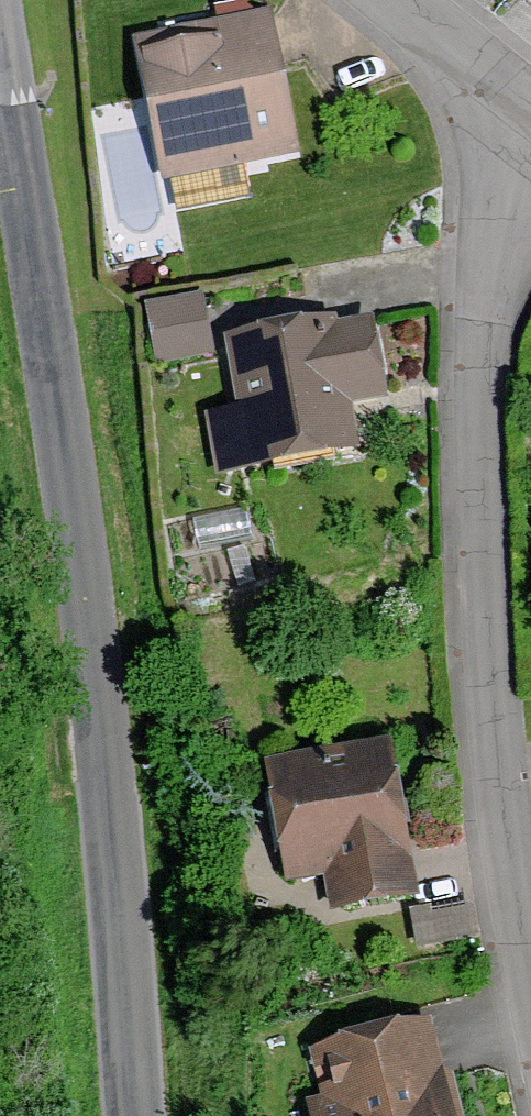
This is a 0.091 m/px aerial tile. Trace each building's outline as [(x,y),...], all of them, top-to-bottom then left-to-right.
[(300,154),(270,11),(134,39),(164,182),(300,154)] [(138,274),(135,249),(111,252),(114,277),(138,274)] [(202,376),(191,310),(139,319),(150,385),(202,376)] [(332,343),(330,330),(214,348),(225,421),(199,425),(209,487),(352,465),(344,417),(379,412),(368,338),(332,343)] [(408,914),(380,755),(252,778),(274,900),(318,893),(325,929),(408,914)] [(470,937),(464,910),(401,926),(407,953),(470,937)] [(295,1115),(442,1115),(425,1034),(300,1060),(311,1111),(294,1114),(295,1115)]
